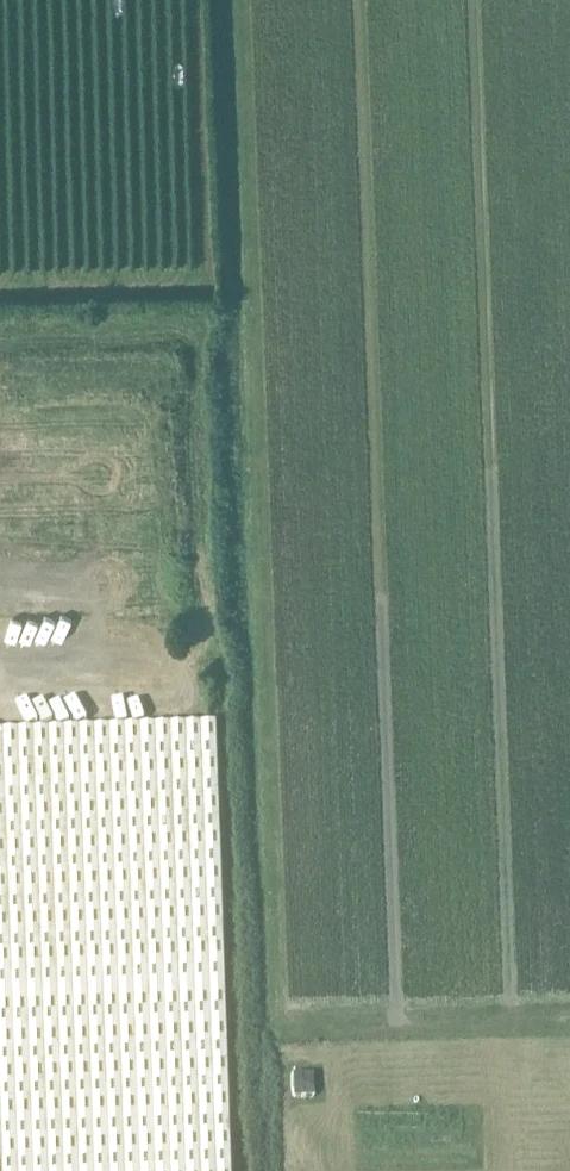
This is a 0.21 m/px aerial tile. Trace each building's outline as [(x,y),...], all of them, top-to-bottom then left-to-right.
[(2,1161),(2,1170),(231,1170),(215,723),(0,731),(0,1161),(2,1161)]
